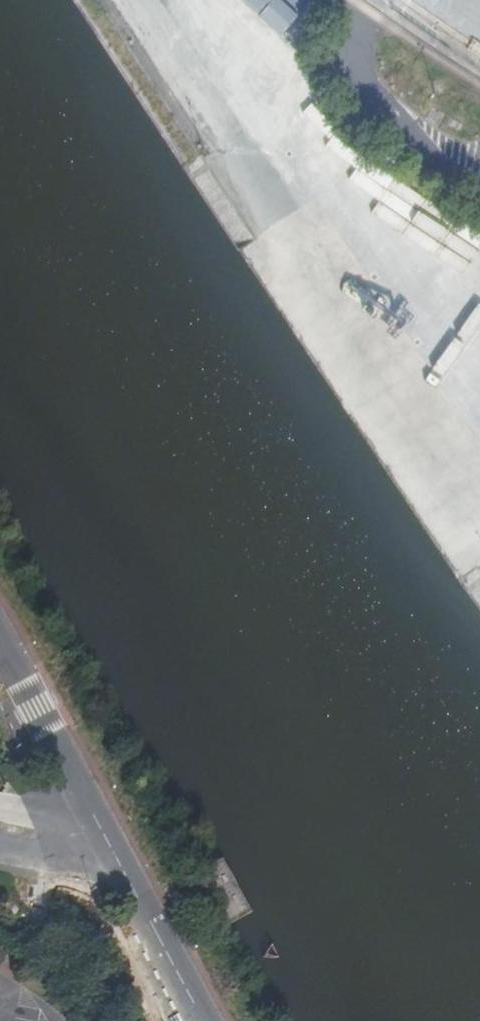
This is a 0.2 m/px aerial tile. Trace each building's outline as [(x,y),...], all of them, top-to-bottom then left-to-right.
[(407,231),(439,241),(445,224),(428,219),(429,216),(413,211),(407,231)]
